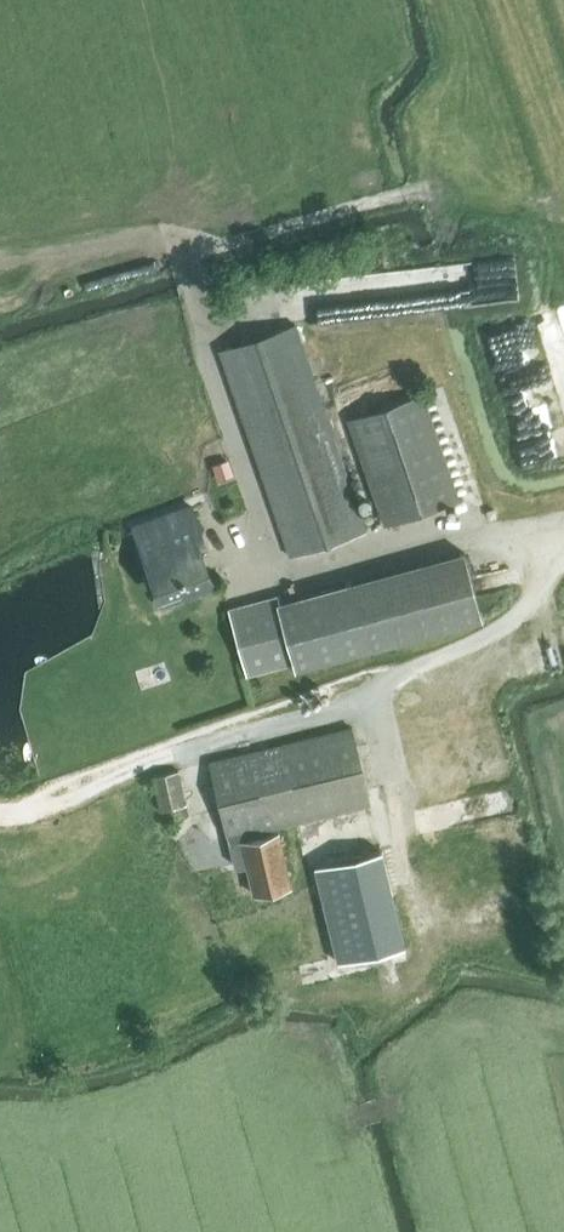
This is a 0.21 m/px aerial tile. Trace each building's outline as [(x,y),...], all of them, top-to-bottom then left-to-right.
[(291,556),(367,530),(295,323),(220,349),(291,556)] [(460,499),(423,393),(349,419),(385,525),(460,499)] [(234,471),(228,456),(215,461),(220,476),(234,471)] [(194,508),(194,506),(136,527),(146,554),(152,552),(160,576),(154,578),(156,585),(176,578),(177,582),(180,581),(185,595),(214,585),(196,536),(202,534),(193,508),(194,508)] [(396,638),(377,576),(284,603),(280,594),(232,610),(247,674),(298,660),(299,669),(396,638)] [(324,702),(325,704),(326,705),(327,706),(329,706),(331,706),(332,705),(333,704),(334,702),(334,701),(334,699),(333,698),(332,696),(330,696),(328,696),(326,696),(325,697),(324,699),(324,701),(324,702)] [(314,707),(314,709),(316,710),(317,711),(319,711),(321,711),(322,710),(323,708),(324,707),(324,705),(324,703),(323,702),(321,701),(320,700),(318,700),(316,701),(315,702),(314,703),(314,705),(314,707)] [(303,711),(304,713),(305,714),(307,715),(308,715),(310,715),(312,714),(313,713),(313,711),(314,709),(313,708),(312,706),(311,705),(309,705),(307,705),(306,705),(304,706),(303,708),(303,709),(303,711)] [(209,761),(229,842),(230,842),(235,861),(240,864),(248,863),(254,890),(291,882),(279,830),(264,834),(262,828),(371,802),(352,726),(209,761)] [(162,810),(186,804),(178,771),(154,777),(162,810)] [(336,858),(314,864),(339,958),(404,941),(401,927),(379,846),(336,858)]
